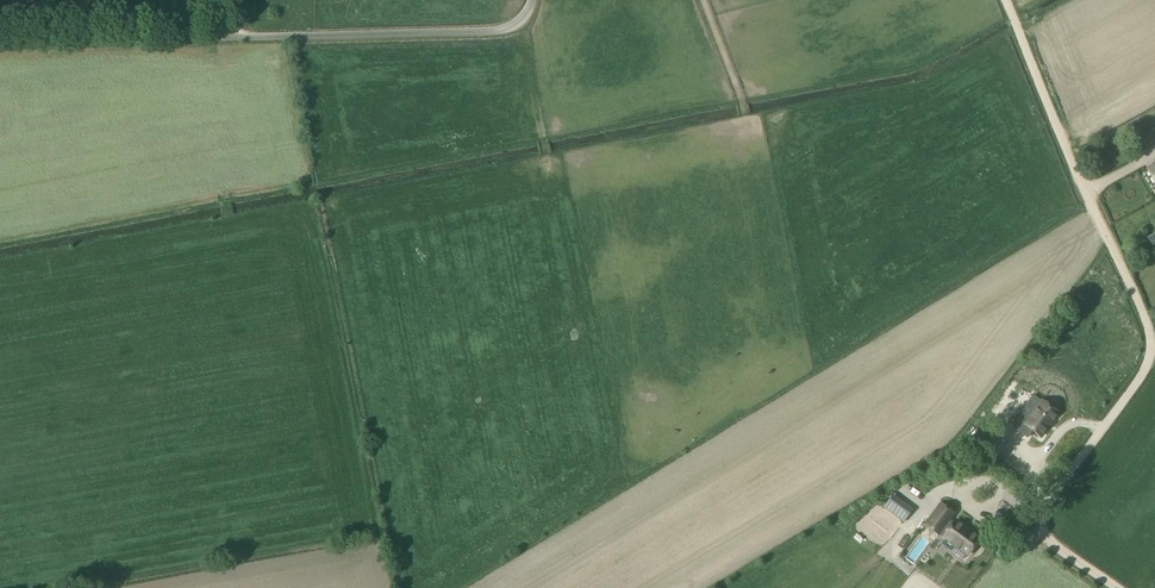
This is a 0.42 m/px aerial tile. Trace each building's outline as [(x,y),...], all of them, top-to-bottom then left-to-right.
[(1154,247),(1154,229),(1136,239),(1135,237),(1130,239),(1136,253),(1144,249),(1146,252),(1154,247)] [(1142,270),(1132,275),(1139,289),(1149,284),(1142,270)] [(1020,413),(1010,426),(1026,438),(1032,431),(1040,438),(1059,414),(1041,401),(1027,419),(1020,413)] [(953,514),(940,505),(925,525),(938,535),(939,534),(944,537),(943,539),(955,547),(951,552),(962,560),(965,555),(967,556),(979,538),(956,521),(953,525),(948,521),(953,514)]
